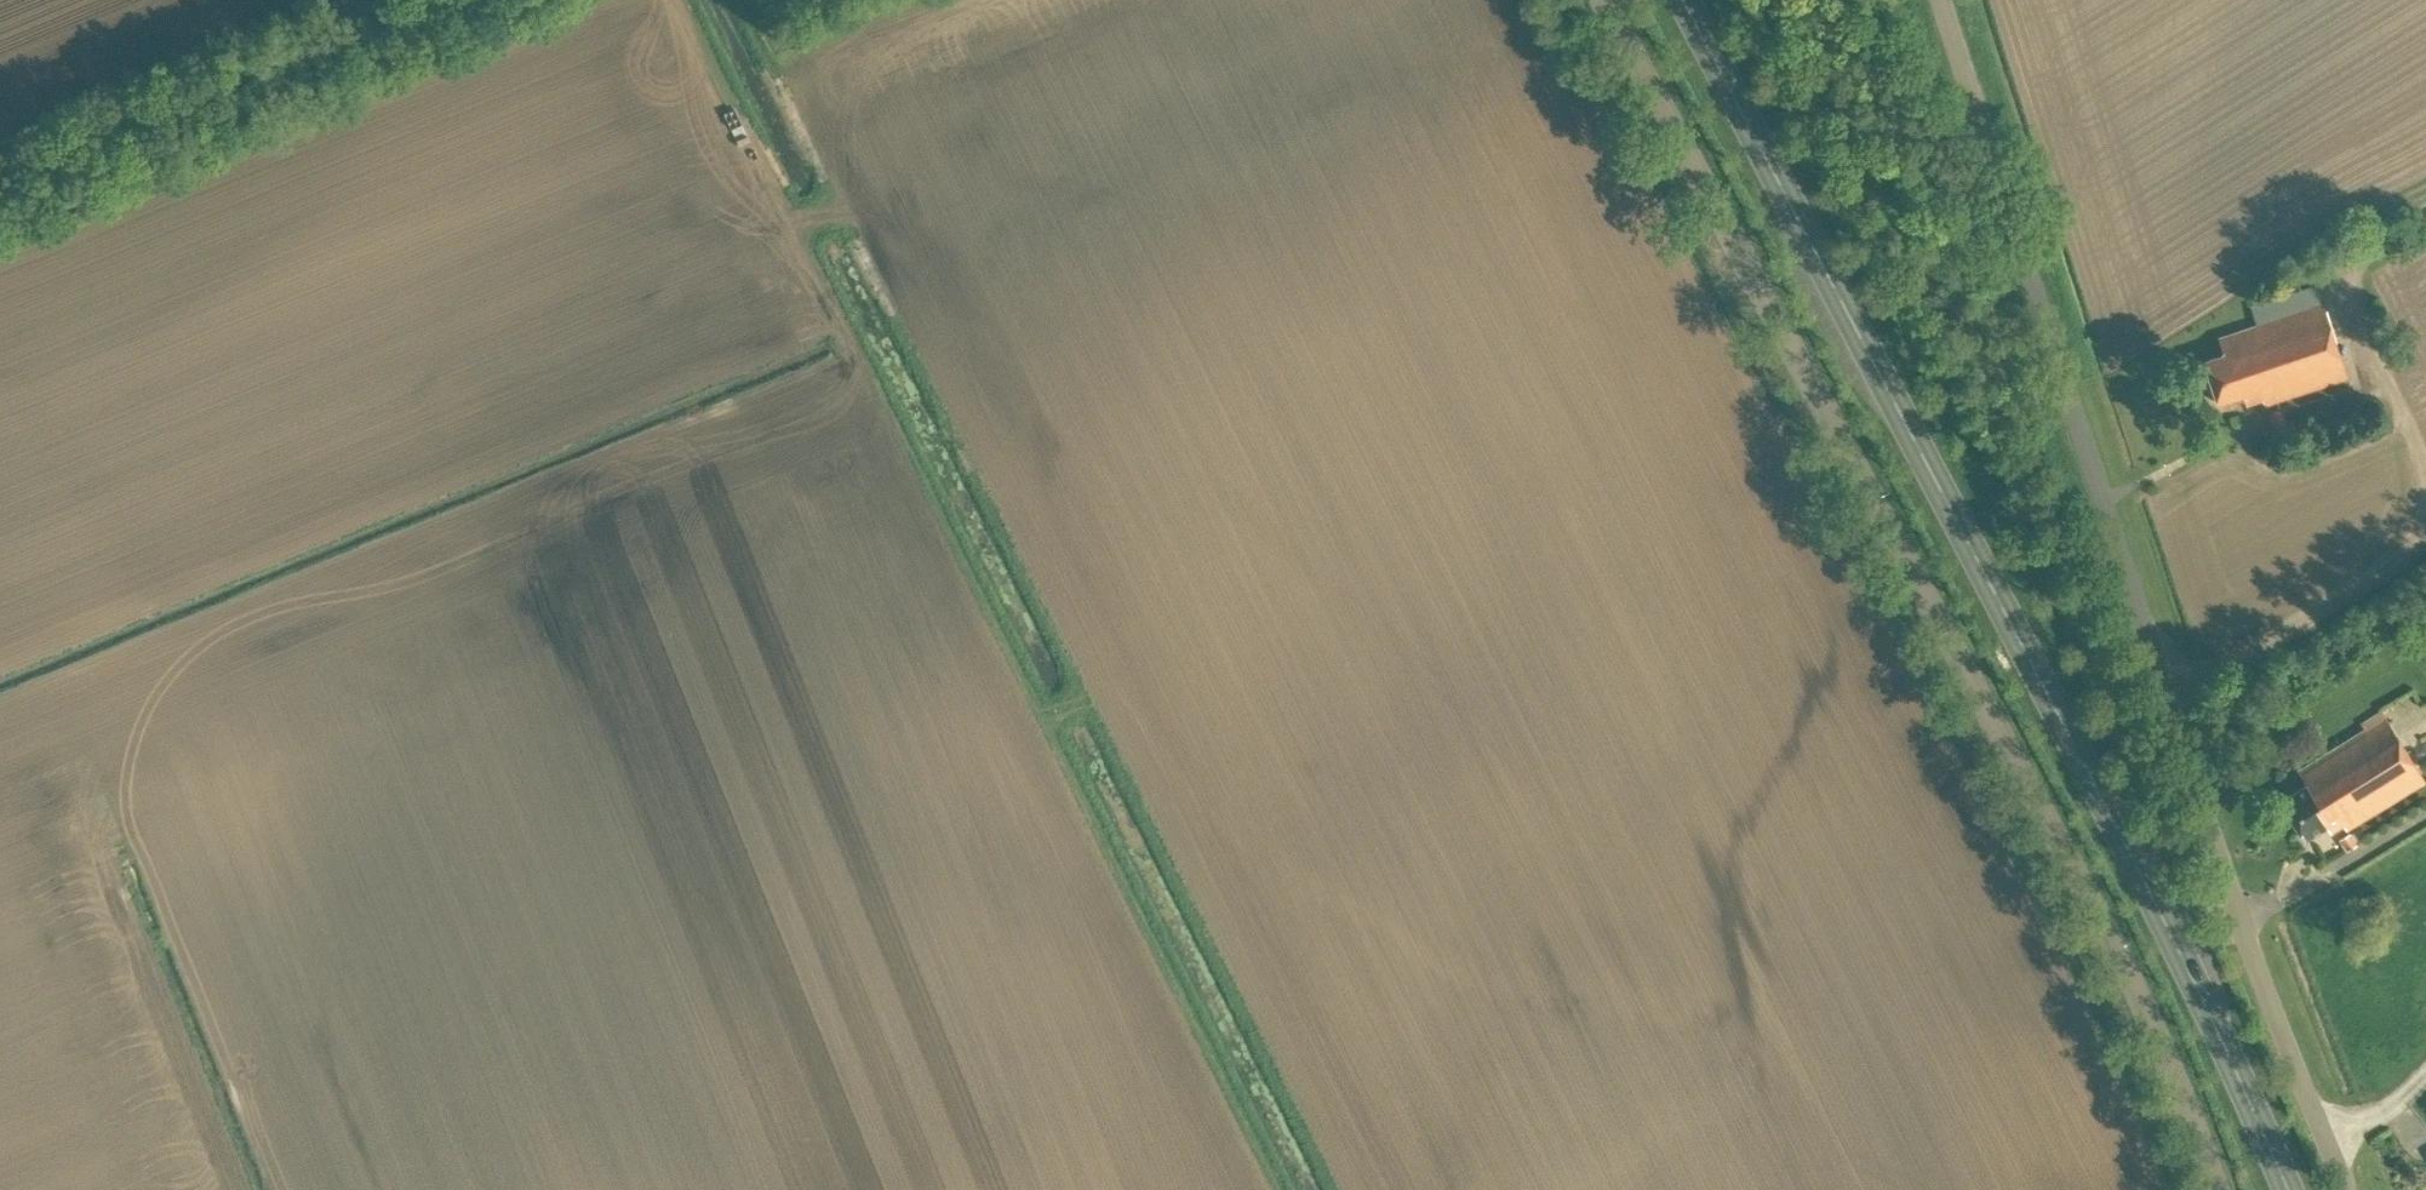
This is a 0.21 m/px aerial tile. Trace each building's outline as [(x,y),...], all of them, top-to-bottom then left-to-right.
[(2257,325),(2219,337),(2225,354),(2203,361),(2217,403),(2243,394),(2245,401),(2262,396),(2265,404),(2331,383),(2333,391),(2349,386),(2317,286),(2251,307),(2257,325)] [(2271,433),(2288,428),(2283,410),(2266,415),(2271,433)] [(2297,771),(2306,785),(2282,801),(2305,838),(2327,825),(2331,831),(2343,823),(2347,830),(2425,782),(2381,711),(2361,723),(2365,729),(2297,771)] [(2358,846),(2351,834),(2339,841),(2347,852),(2358,846)]
